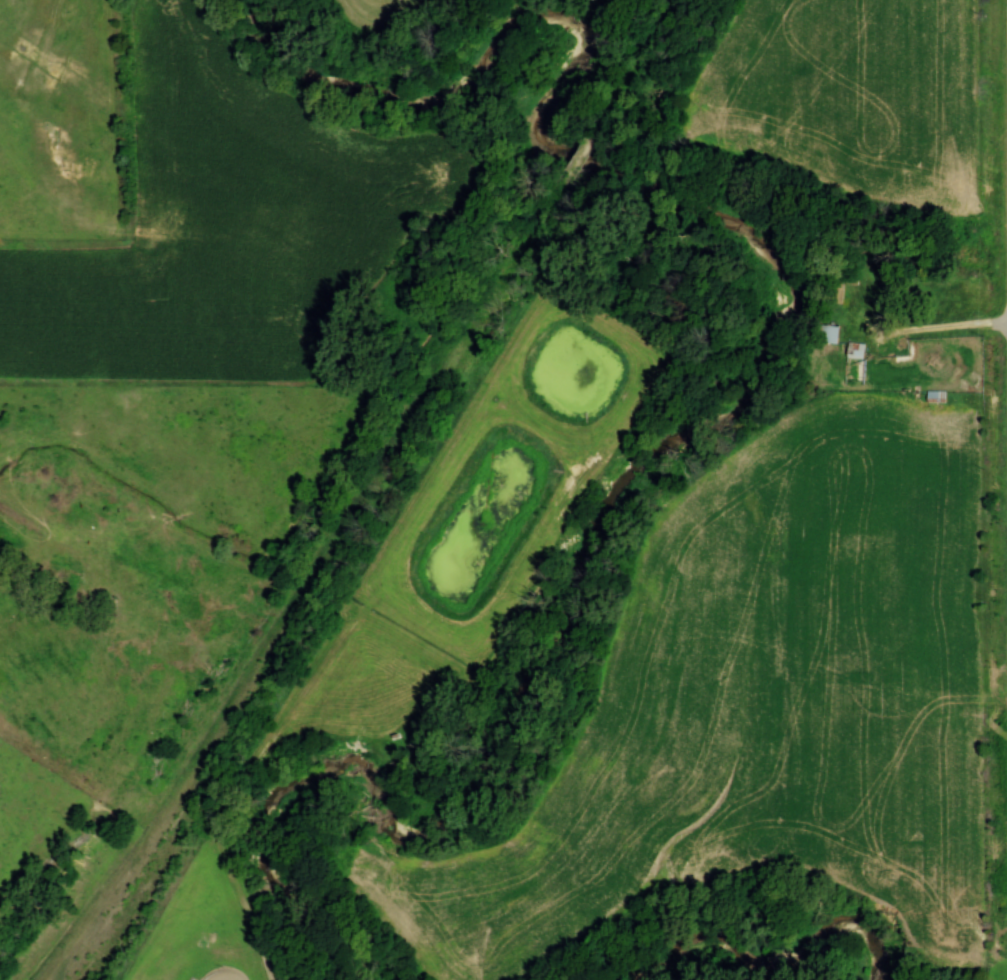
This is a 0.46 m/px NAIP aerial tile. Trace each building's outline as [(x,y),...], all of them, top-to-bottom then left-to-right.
[(838,345),(841,328),(823,324),(820,341),(838,345)] [(848,358),(864,360),(866,344),(849,342),(848,358)] [(929,404),(946,404),(946,391),(929,391),(929,404)]
